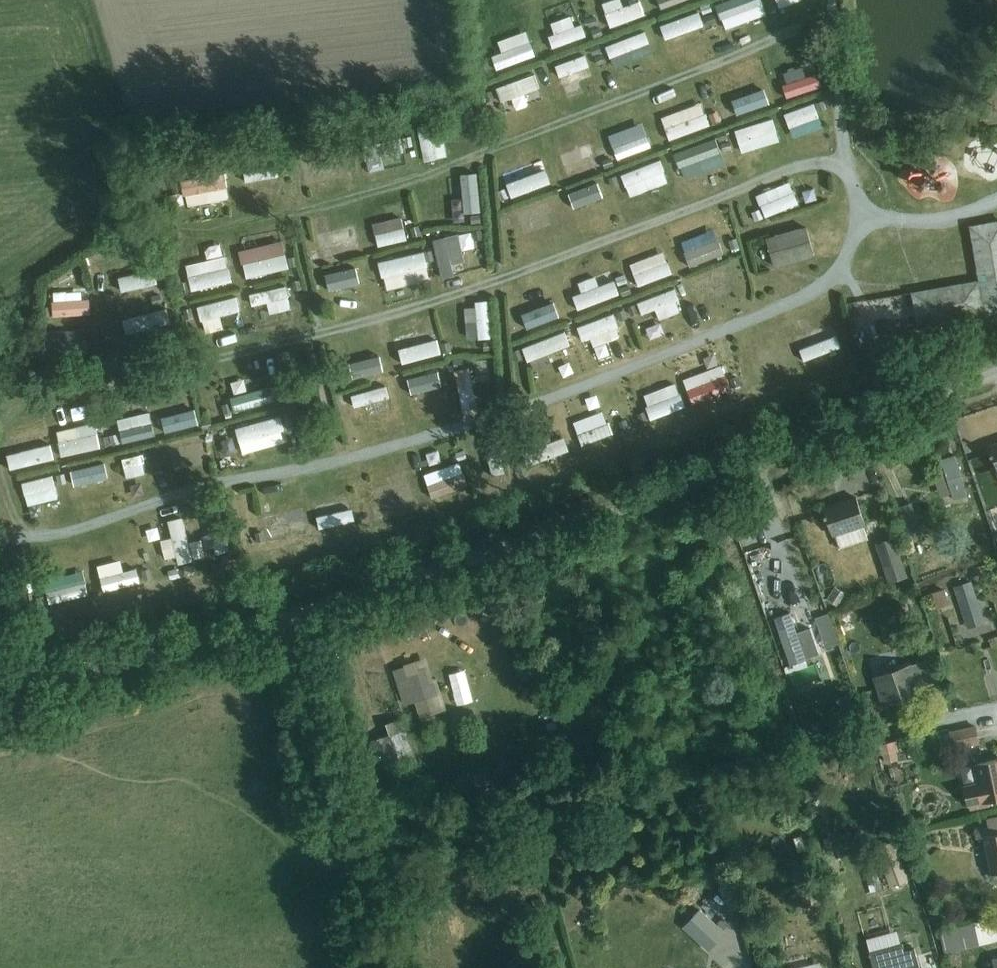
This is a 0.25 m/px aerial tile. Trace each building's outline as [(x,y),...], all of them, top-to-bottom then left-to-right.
[(602,5),(610,28),(645,15),(639,0),(615,0),(602,5)] [(660,8),(683,0),(657,0),(660,8)] [(715,6),(720,20),(742,12),(746,22),(764,16),(760,5),(763,4),(761,0),(730,0),(715,6)] [(696,13),(664,25),(673,46),(690,39),(686,29),(700,23),(696,13)] [(555,34),(548,37),(553,48),(586,36),(582,24),(575,27),(571,16),(551,23),(555,34)] [(501,51),(494,54),(499,68),(535,55),(526,31),(498,41),(501,51)] [(645,32),(605,47),(615,70),(653,55),(645,32)] [(585,56),(555,66),(559,78),(576,72),(579,81),(591,77),(585,56)] [(787,84),(782,85),(787,98),(821,86),(817,74),(806,78),(802,67),(783,73),(787,84)] [(536,75),(505,85),(509,97),(516,95),(520,107),(543,99),(536,75)] [(746,88),(729,94),(736,116),(770,103),(765,91),(749,97),(746,88)] [(700,104),(661,119),(669,140),(710,125),(706,113),(704,114),(700,104)] [(814,104),(784,115),(794,140),(823,129),(814,104)] [(773,119),(734,131),(738,143),(748,140),(751,150),(769,144),(766,134),(777,131),(773,119)] [(440,123),(418,126),(425,162),(436,160),(436,158),(447,156),(440,123)] [(629,130),(609,138),(618,159),(651,147),(647,136),(633,141),(629,130)] [(411,136),(362,146),(365,160),(386,156),(388,166),(404,162),(402,152),(403,152),(402,148),(413,145),(411,136)] [(581,139),(551,146),(557,170),(587,163),(581,139)] [(716,139),(673,154),(678,168),(681,168),(686,181),(726,166),(716,139)] [(540,159),(502,173),(511,197),(551,183),(546,169),(544,169),(540,159)] [(660,160),(621,175),(630,198),(667,184),(663,172),(664,171),(660,160)] [(224,172),(181,181),(184,196),(186,195),(188,206),(229,198),(224,172)] [(902,174),(905,190),(919,188),(916,173),(902,174)] [(477,174),(461,175),(465,214),(480,213),(477,174)] [(567,207),(595,196),(586,175),(559,186),(567,207)] [(776,187),(756,196),(766,218),(798,204),(792,192),(781,197),(776,187)] [(443,217),(454,217),(453,193),(442,193),(443,217)] [(440,217),(441,206),(426,204),(425,215),(440,217)] [(400,217),(372,224),(378,247),(407,240),(400,217)] [(913,291),(919,326),(996,312),(996,220),(968,225),(978,280),(913,291)] [(516,230),(521,243),(532,239),(527,225),(516,230)] [(806,226),(766,237),(775,267),(814,255),(806,226)] [(355,228),(317,237),(323,260),(361,251),(355,228)] [(718,239),(685,253),(690,266),(724,253),(718,239)] [(449,241),(437,243),(443,284),(455,282),(449,241)] [(424,252),(378,263),(382,278),(427,267),(424,252)] [(227,258),(209,262),(213,284),(242,278),(239,265),(230,268),(227,258)] [(649,258),(630,265),(638,288),(672,275),(668,263),(653,268),(649,258)] [(370,265),(332,274),(334,285),(355,281),(357,292),(375,288),(370,265)] [(153,269),(118,278),(121,292),(157,284),(153,269)] [(582,293),(572,297),(577,310),(619,294),(614,281),(600,286),(596,276),(578,283),(582,293)] [(290,284),(262,290),(268,315),(295,309),(290,284)] [(675,288),(637,303),(641,314),(663,306),(667,316),(682,310),(675,288)] [(54,302),(52,302),(54,317),(91,314),(90,300),(83,300),(82,292),(53,293),(54,302)] [(236,297),(197,307),(200,321),(202,320),(206,334),(224,329),(223,327),(235,324),(232,314),(240,312),(236,297)] [(480,297),(467,298),(467,336),(481,336),(480,297)] [(535,301),(514,308),(521,330),(561,317),(556,305),(538,311),(535,301)] [(157,303),(112,315),(117,333),(161,321),(157,303)] [(790,327),(802,323),(798,311),(786,315),(790,327)] [(613,314),(577,328),(582,342),(591,338),(594,347),(620,337),(617,329),(618,328),(613,314)] [(653,319),(639,322),(642,335),(657,332),(653,319)] [(433,329),(395,339),(402,365),(441,354),(433,329)] [(51,343),(48,343),(49,355),(84,353),(82,330),(51,332),(51,343)] [(816,330),(797,337),(802,349),(799,350),(803,362),(841,347),(836,336),(821,342),(816,330)] [(564,332),(522,348),(527,362),(570,346),(564,332)] [(385,358),(350,367),(353,379),(388,370),(385,358)] [(454,414),(469,410),(460,364),(445,368),(454,414)] [(431,387),(426,366),(398,373),(402,393),(431,387)] [(734,373),(695,388),(701,402),(739,387),(734,373)] [(235,375),(221,377),(224,391),(237,388),(235,375)] [(675,383),(644,395),(648,406),(646,407),(651,419),(685,406),(675,383)] [(273,386),(230,398),(234,412),(277,400),(273,386)] [(387,387),(355,395),(358,406),(360,406),(363,416),(393,409),(387,387)] [(61,401),(65,416),(82,412),(78,397),(61,401)] [(181,405),(159,410),(164,432),(196,424),(190,401),(181,403),(181,405)] [(149,413),(117,421),(123,444),(155,435),(149,413)] [(280,416),(235,429),(239,443),(284,430),(280,416)] [(594,416),(573,424),(580,447),(622,431),(618,420),(598,427),(594,416)] [(77,427),(56,432),(63,457),(101,448),(98,434),(91,435),(89,426),(77,429),(77,427)] [(564,437),(523,453),(528,467),(570,451),(564,437)] [(25,441),(7,445),(13,470),(55,459),(52,445),(28,451),(25,441)] [(161,452),(124,462),(127,474),(164,464),(161,452)] [(945,473),(951,493),(953,499),(967,495),(955,456),(941,461),(945,473)] [(187,476),(199,472),(194,457),(182,461),(187,476)] [(460,462),(423,475),(432,497),(468,484),(460,462)] [(102,464),(70,472),(73,484),(105,476),(102,464)] [(951,493),(945,473),(933,478),(940,496),(951,493)] [(54,475),(18,484),(21,497),(40,492),(42,503),(56,499),(55,496),(58,496),(54,475)] [(120,479),(124,491),(136,488),(133,476),(120,479)] [(856,498),(823,509),(831,536),(835,535),(839,548),(868,539),(856,498)] [(334,502),(316,507),(319,517),(317,518),(320,530),(355,521),(352,509),(337,513),(334,502)] [(912,502),(897,507),(907,535),(922,531),(912,502)] [(269,528),(266,529),(269,542),(310,531),(303,509),(267,518),(269,528)] [(211,534),(199,537),(203,552),(215,549),(216,555),(231,552),(220,512),(206,516),(211,534)] [(172,538),(161,541),(166,560),(177,557),(179,565),(193,561),(182,517),(167,521),(172,538)] [(894,537),(875,543),(888,583),(907,577),(894,537)] [(137,568),(100,577),(104,592),(141,583),(137,568)] [(83,572),(44,582),(49,604),(89,594),(83,572)] [(970,581),(954,586),(968,629),(984,624),(970,581)] [(835,586),(826,599),(838,606),(846,593),(835,586)] [(943,589),(931,593),(936,608),(948,604),(943,589)] [(790,613),(775,618),(790,666),(805,661),(804,658),(796,632),(790,613)] [(812,627),(796,632),(804,658),(820,653),(812,627)] [(929,657),(874,676),(884,704),(921,692),(922,696),(940,689),(929,657)] [(424,670),(426,679),(432,677),(426,658),(405,665),(405,667),(408,675),(424,670)] [(408,675),(405,667),(395,670),(407,704),(415,702),(420,718),(446,710),(436,678),(427,681),(426,679),(424,670),(408,675)] [(850,695),(839,699),(847,722),(858,718),(850,695)] [(790,698),(777,701),(784,726),(796,722),(790,698)] [(390,735),(372,741),(376,752),(379,751),(386,771),(415,761),(401,719),(387,724),(390,735)] [(976,727),(950,732),(953,748),(979,743),(976,727)] [(895,742),(877,746),(879,756),(882,755),(884,764),(897,761),(895,752),(898,751),(895,742)] [(850,746),(842,747),(847,766),(861,763),(858,753),(852,754),(850,746)] [(963,786),(967,807),(969,806),(970,810),(990,806),(989,802),(996,800),(996,760),(977,764),(981,782),(963,786)] [(974,829),(976,837),(983,836),(991,874),(996,873),(996,816),(986,818),(988,826),(974,829)] [(893,840),(875,848),(891,889),(909,882),(893,840)] [(710,896),(702,905),(714,915),(721,906),(710,896)] [(699,908),(683,927),(709,950),(725,932),(699,908)] [(990,942),(996,941),(996,916),(985,919),(990,942)] [(990,942),(985,919),(939,930),(945,953),(990,942)] [(866,944),(873,967),(920,967),(914,948),(905,951),(900,934),(866,944)] [(514,967),(533,967),(520,959),(514,967)]
